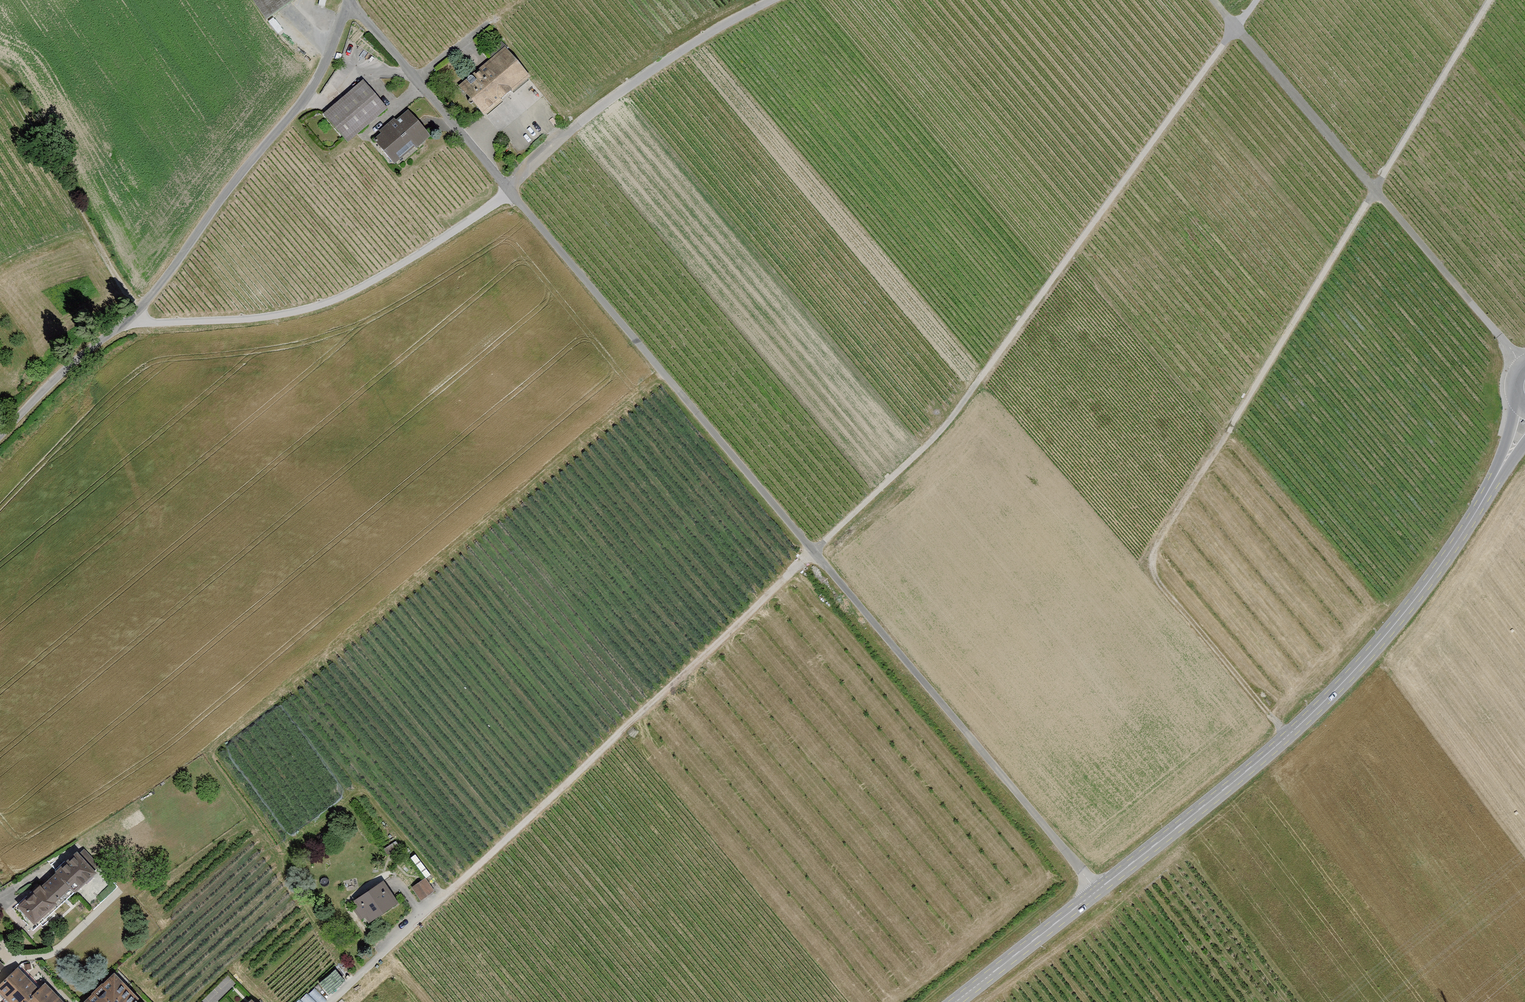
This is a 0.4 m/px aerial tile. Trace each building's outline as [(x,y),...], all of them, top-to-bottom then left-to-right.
[(266,20),(295,0),(252,0),(266,20)] [(505,51),(460,89),(486,120),(531,81),(505,51)] [(364,83),(324,115),(347,144),(387,112),(364,83)] [(407,112),(374,141),(395,165),(428,136),(407,112)] [(96,871),(75,849),(53,870),(55,872),(69,887),(74,892),(96,871)] [(34,921),(69,887),(55,872),(19,906),(34,921)] [(423,876),(410,886),(419,899),(432,889),(423,876)] [(384,880),(354,899),(368,921),(398,902),(384,880)] [(16,967),(0,983),(0,993),(9,1001),(22,1001),(37,988),(16,967)] [(83,1001),(131,1001),(137,996),(114,972),(83,1001)] [(37,988),(22,1001),(63,1001),(44,982),(37,988)]
